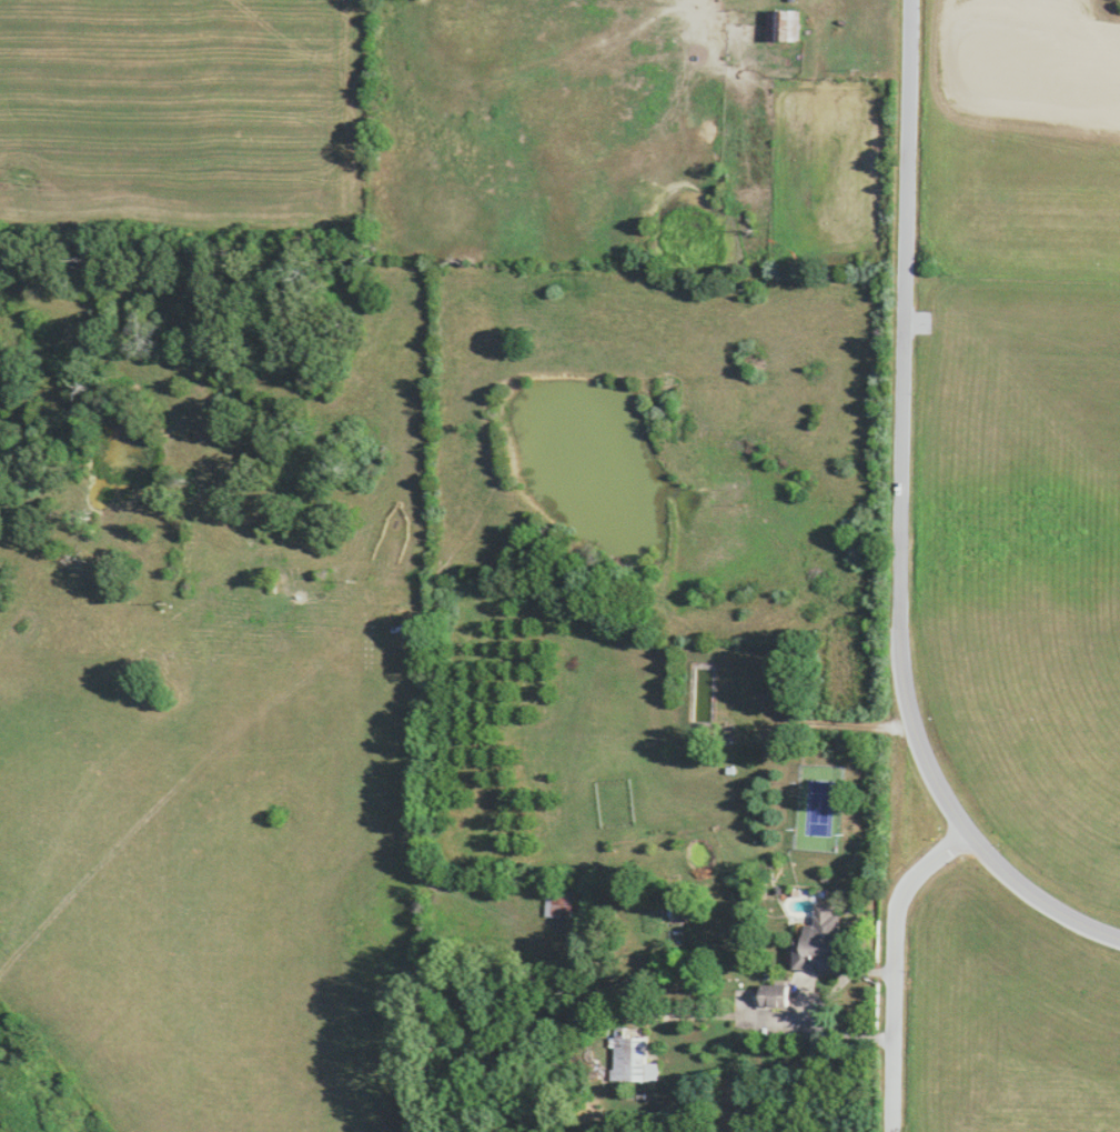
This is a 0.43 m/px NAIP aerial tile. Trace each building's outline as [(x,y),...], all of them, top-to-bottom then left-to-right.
[(564,917),(564,888),(547,888),(547,917),(564,917)] [(843,914),(836,914),(836,902),(818,902),(818,924),(809,924),(808,941),(799,941),(799,968),(842,969),(843,914)] [(764,1006),(791,1006),(791,984),(764,984),(764,1006)] [(659,1081),(659,1063),(648,1063),(648,1038),(629,1038),(629,1027),(615,1027),(615,1081),(659,1081)]
